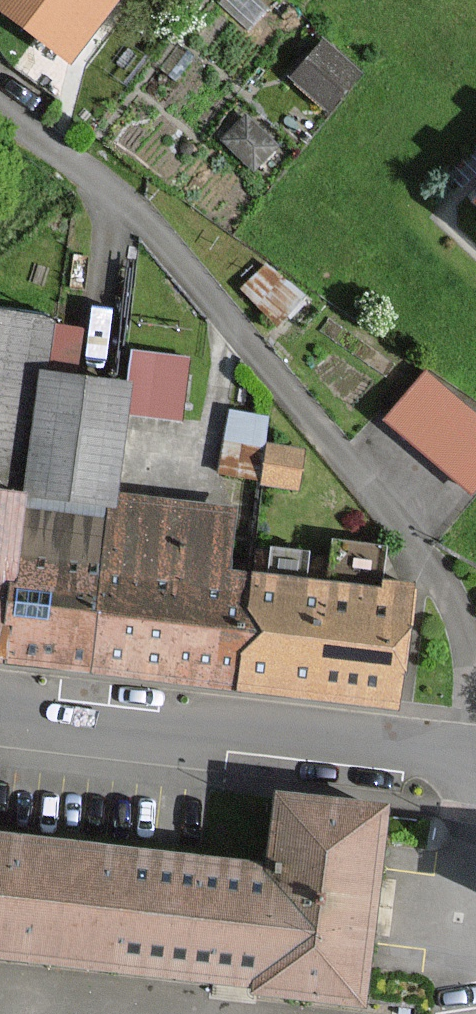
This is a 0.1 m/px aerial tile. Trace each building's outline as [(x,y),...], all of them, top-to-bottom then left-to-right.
[(71,56),(88,34),(113,0),(0,0),(0,3),(71,56)] [(321,45),(291,80),(327,111),(357,76),(321,45)] [(244,117),(220,142),(252,173),(276,148),(244,117)] [(473,146),(443,174),(456,188),(475,170),(475,149),(473,146)] [(239,288),(275,323),(300,298),(264,263),(239,288)] [(232,512),(117,498),(131,383),(71,376),(77,330),(50,327),(51,320),(0,314),(0,653),(7,654),(47,659),(88,663),(114,666),(239,681),(256,683),(360,695),(395,700),(404,628),(409,585),(389,583),(388,593),(251,577),(224,574),(232,512)] [(421,372),(378,422),(467,498),(475,487),(475,418),(421,372)] [(273,870),(0,837),(0,958),(359,1002),(366,942),(383,805),(282,793),(273,870)]
